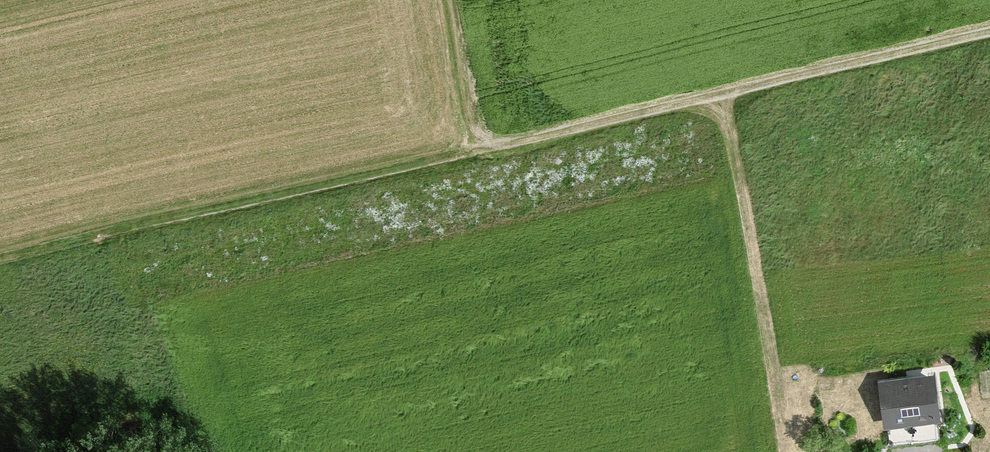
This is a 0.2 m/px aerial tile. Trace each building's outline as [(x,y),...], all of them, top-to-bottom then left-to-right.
[(930,371),(874,379),(880,426),(936,418),(930,371)]
